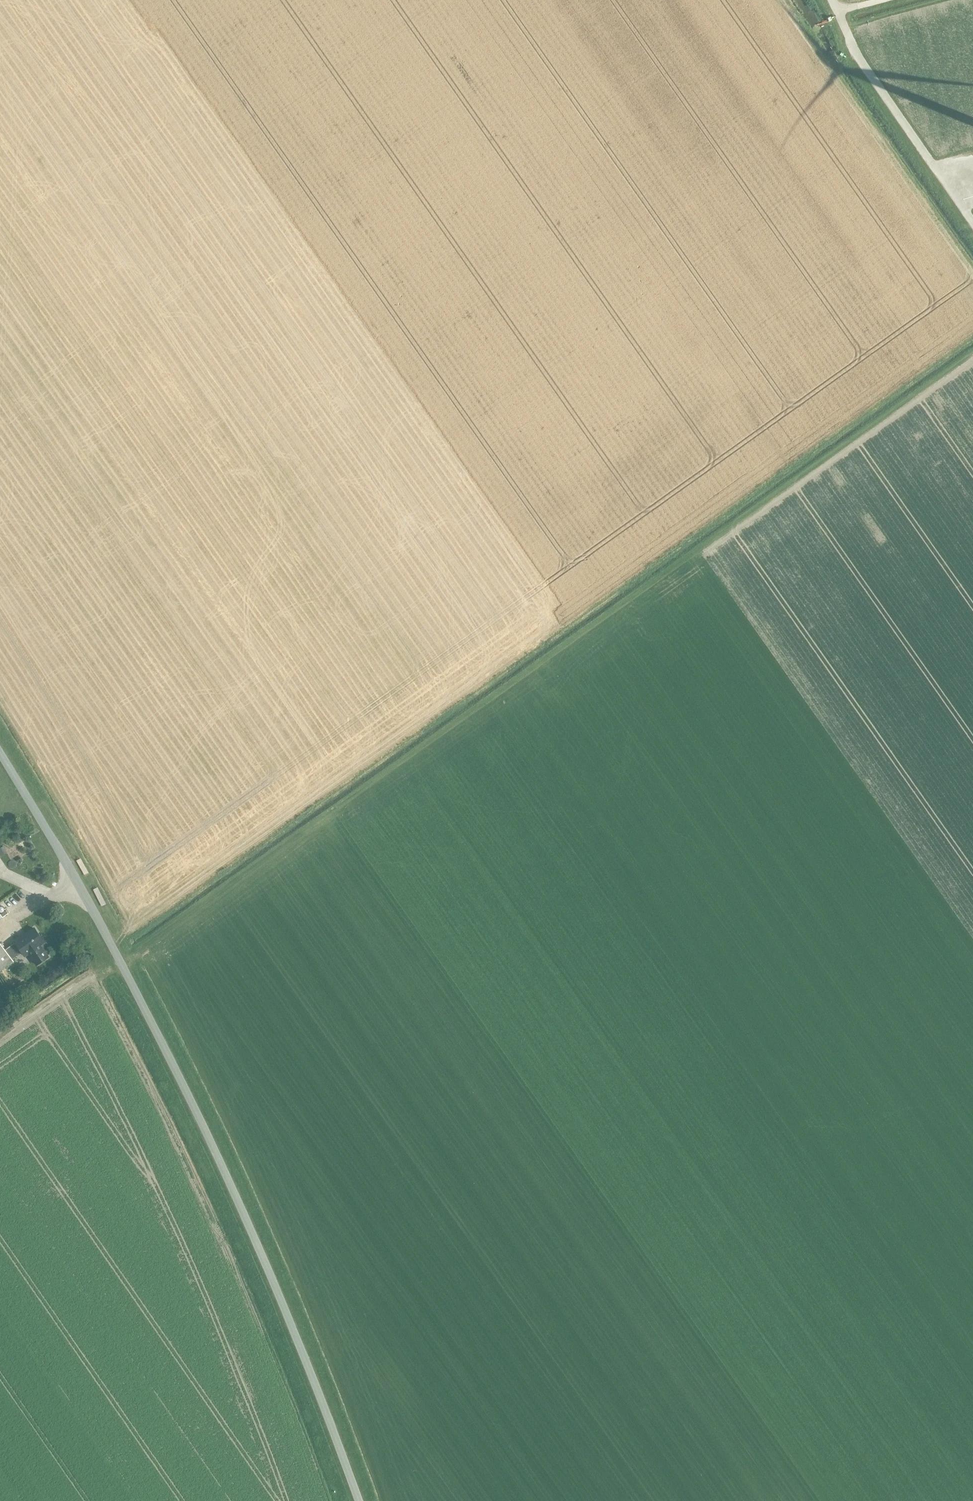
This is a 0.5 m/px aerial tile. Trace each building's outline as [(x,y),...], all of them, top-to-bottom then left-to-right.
[(16,942),(5,950),(11,960),(22,952),(25,956),(29,953),(37,965),(48,956),(40,945),(44,942),(34,928),(19,939),(18,938),(14,941),(16,942)] [(11,960),(5,950),(0,944),(0,971),(13,962),(11,960)]
